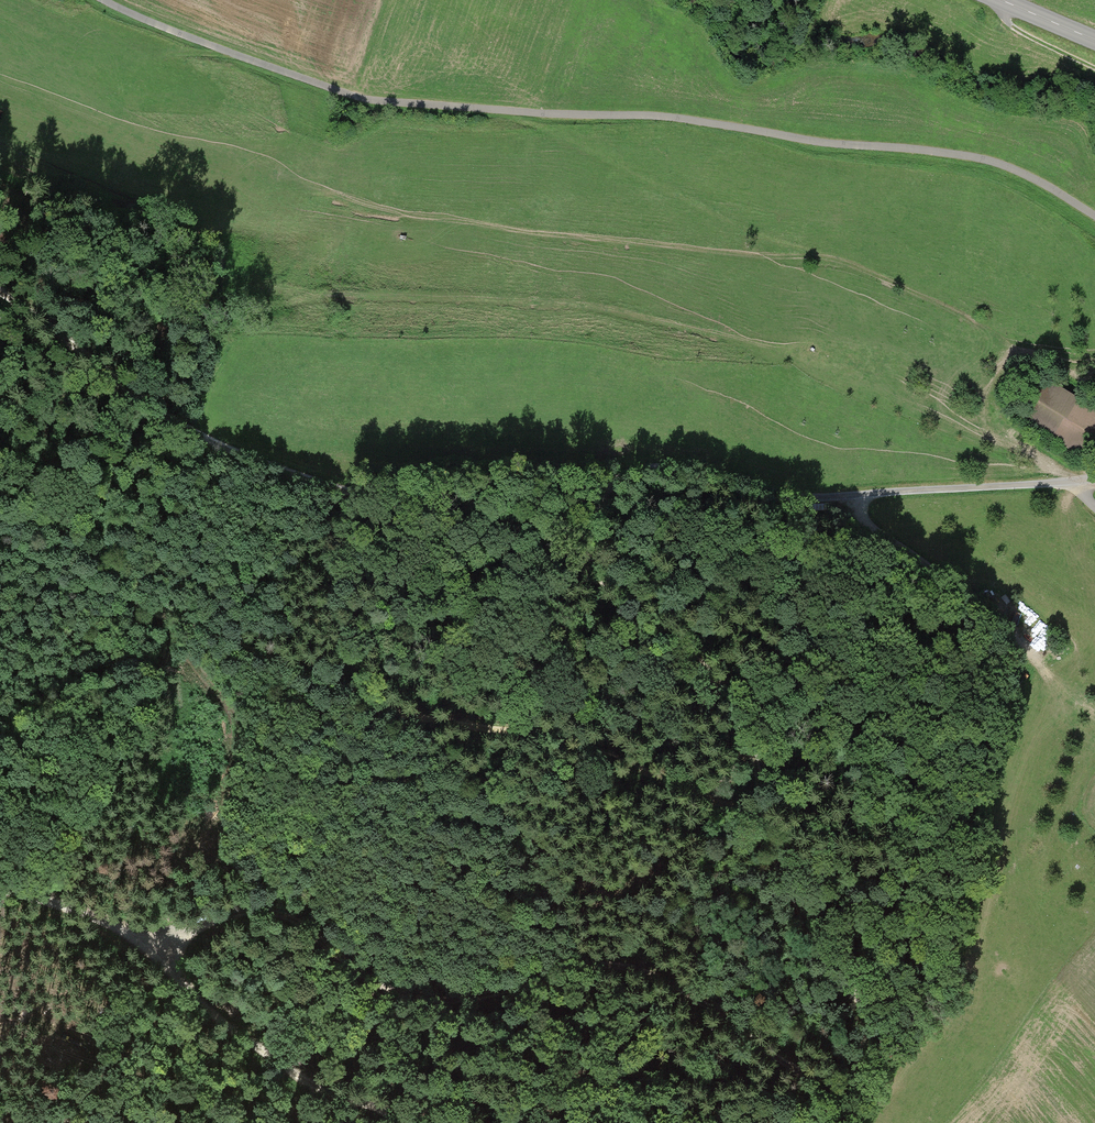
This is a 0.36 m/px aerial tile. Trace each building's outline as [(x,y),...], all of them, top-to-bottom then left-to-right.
[(1024,413),(1085,450),(1094,435),(1094,408),(1046,378),(1024,413)]
